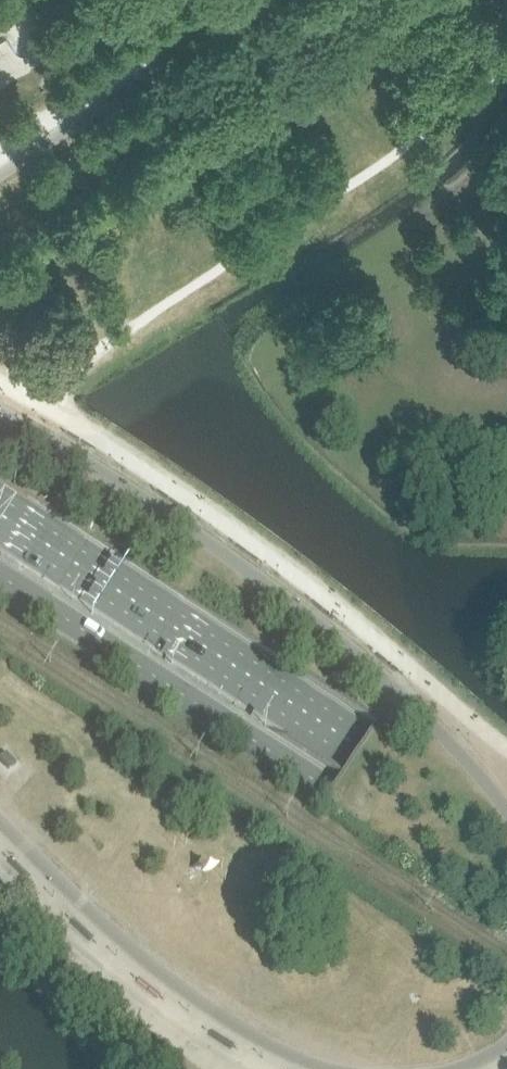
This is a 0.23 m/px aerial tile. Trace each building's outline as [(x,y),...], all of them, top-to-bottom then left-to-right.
[(0,758),(0,764),(7,772),(16,765),(6,753),(0,758)]
